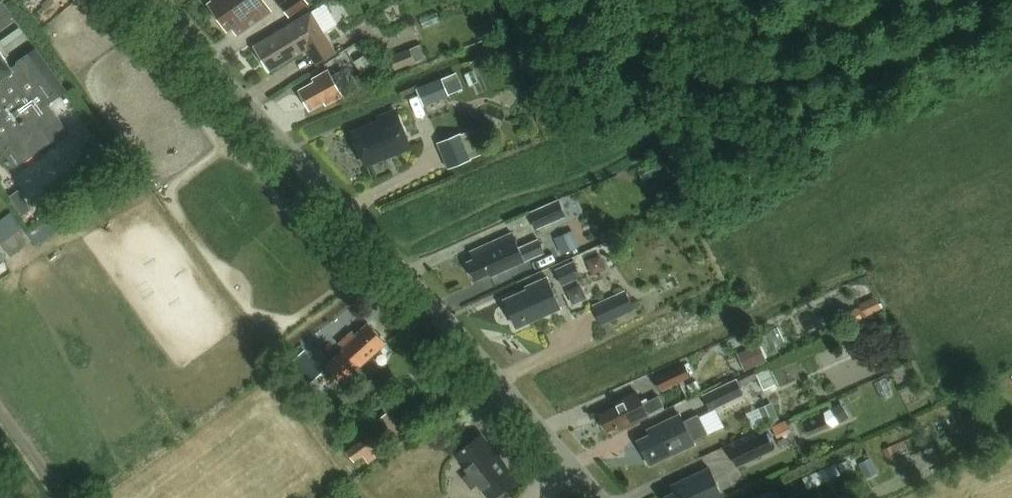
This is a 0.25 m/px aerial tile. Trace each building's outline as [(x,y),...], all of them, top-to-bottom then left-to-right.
[(15,20),(9,11),(11,10),(3,0),(0,2),(0,30),(15,20)] [(212,1),(208,4),(228,32),(232,29),(237,36),(271,12),(262,0),(211,0),(212,1)] [(281,2),(289,16),(309,3),(308,2),(311,0),(285,0),(281,2)] [(337,53),(311,12),(254,47),(269,73),(306,50),(316,66),(337,53)] [(0,40),(8,52),(28,38),(20,26),(0,40)] [(394,68),(426,57),(421,42),(389,53),(394,68)] [(0,53),(0,148),(15,168),(53,141),(46,131),(60,122),(48,105),(67,91),(36,47),(9,66),(0,53)] [(331,71),(313,80),(314,82),(299,91),(310,110),(324,103),(325,106),(354,91),(342,70),(333,75),(331,71)] [(449,98),(442,80),(441,80),(441,79),(416,90),(423,108),(449,98)] [(352,129),(354,134),(367,165),(411,147),(396,111),(395,108),(377,116),(378,118),(352,129)] [(471,161),(460,135),(436,145),(446,171),(471,161)] [(527,215),(534,232),(565,219),(557,203),(527,215)] [(10,257),(32,242),(27,235),(11,213),(0,221),(0,243),(10,257)] [(579,250),(572,231),(555,238),(563,257),(579,250)] [(473,261),(467,264),(474,281),(490,274),(491,276),(544,252),(539,240),(518,250),(511,235),(470,253),(473,261)] [(589,269),(604,267),(601,247),(586,250),(589,269)] [(562,287),(580,278),(572,262),(554,271),(562,287)] [(546,278),(526,287),(527,290),(504,300),(516,328),(560,309),(546,278)] [(571,300),(586,297),(583,284),(568,287),(571,300)] [(624,291),(591,306),(600,325),(619,316),(622,323),(636,317),(624,291)] [(339,380),(357,364),(359,367),(386,343),(369,323),(355,336),(352,333),(339,344),(345,351),(327,367),(339,380)] [(760,343),(737,352),(744,369),(756,364),(757,366),(766,362),(765,360),(767,359),(760,343)] [(323,372),(305,351),(286,368),(304,389),(323,372)] [(655,380),(660,391),(690,378),(685,366),(655,380)] [(746,394),(742,385),(739,378),(705,394),(712,410),(746,394)] [(607,432),(620,426),(621,430),(649,416),(648,414),(663,407),(658,398),(644,405),(638,392),(616,403),(617,406),(599,415),(607,432)] [(778,418),(771,402),(758,408),(765,424),(778,418)] [(833,426),(837,423),(850,415),(841,402),(828,410),(824,412),(833,426)] [(647,430),(650,435),(637,441),(649,466),(695,444),(693,442),(719,429),(710,409),(683,422),(680,415),(647,430)] [(791,431),(785,419),(771,426),(777,437),(791,431)] [(729,449),(737,465),(771,449),(763,434),(729,449)] [(496,497),(517,480),(481,435),(454,456),(487,497),(497,497),(496,497)] [(344,452),(352,464),(375,448),(367,436),(344,452)] [(352,464),(357,470),(379,455),(375,448),(352,464)] [(897,458),(901,477),(928,471),(923,453),(897,458)] [(836,462),(803,476),(808,488),(841,473),(836,462)] [(664,496),(665,497),(722,497),(708,468),(674,483),(677,490),(664,496)]
